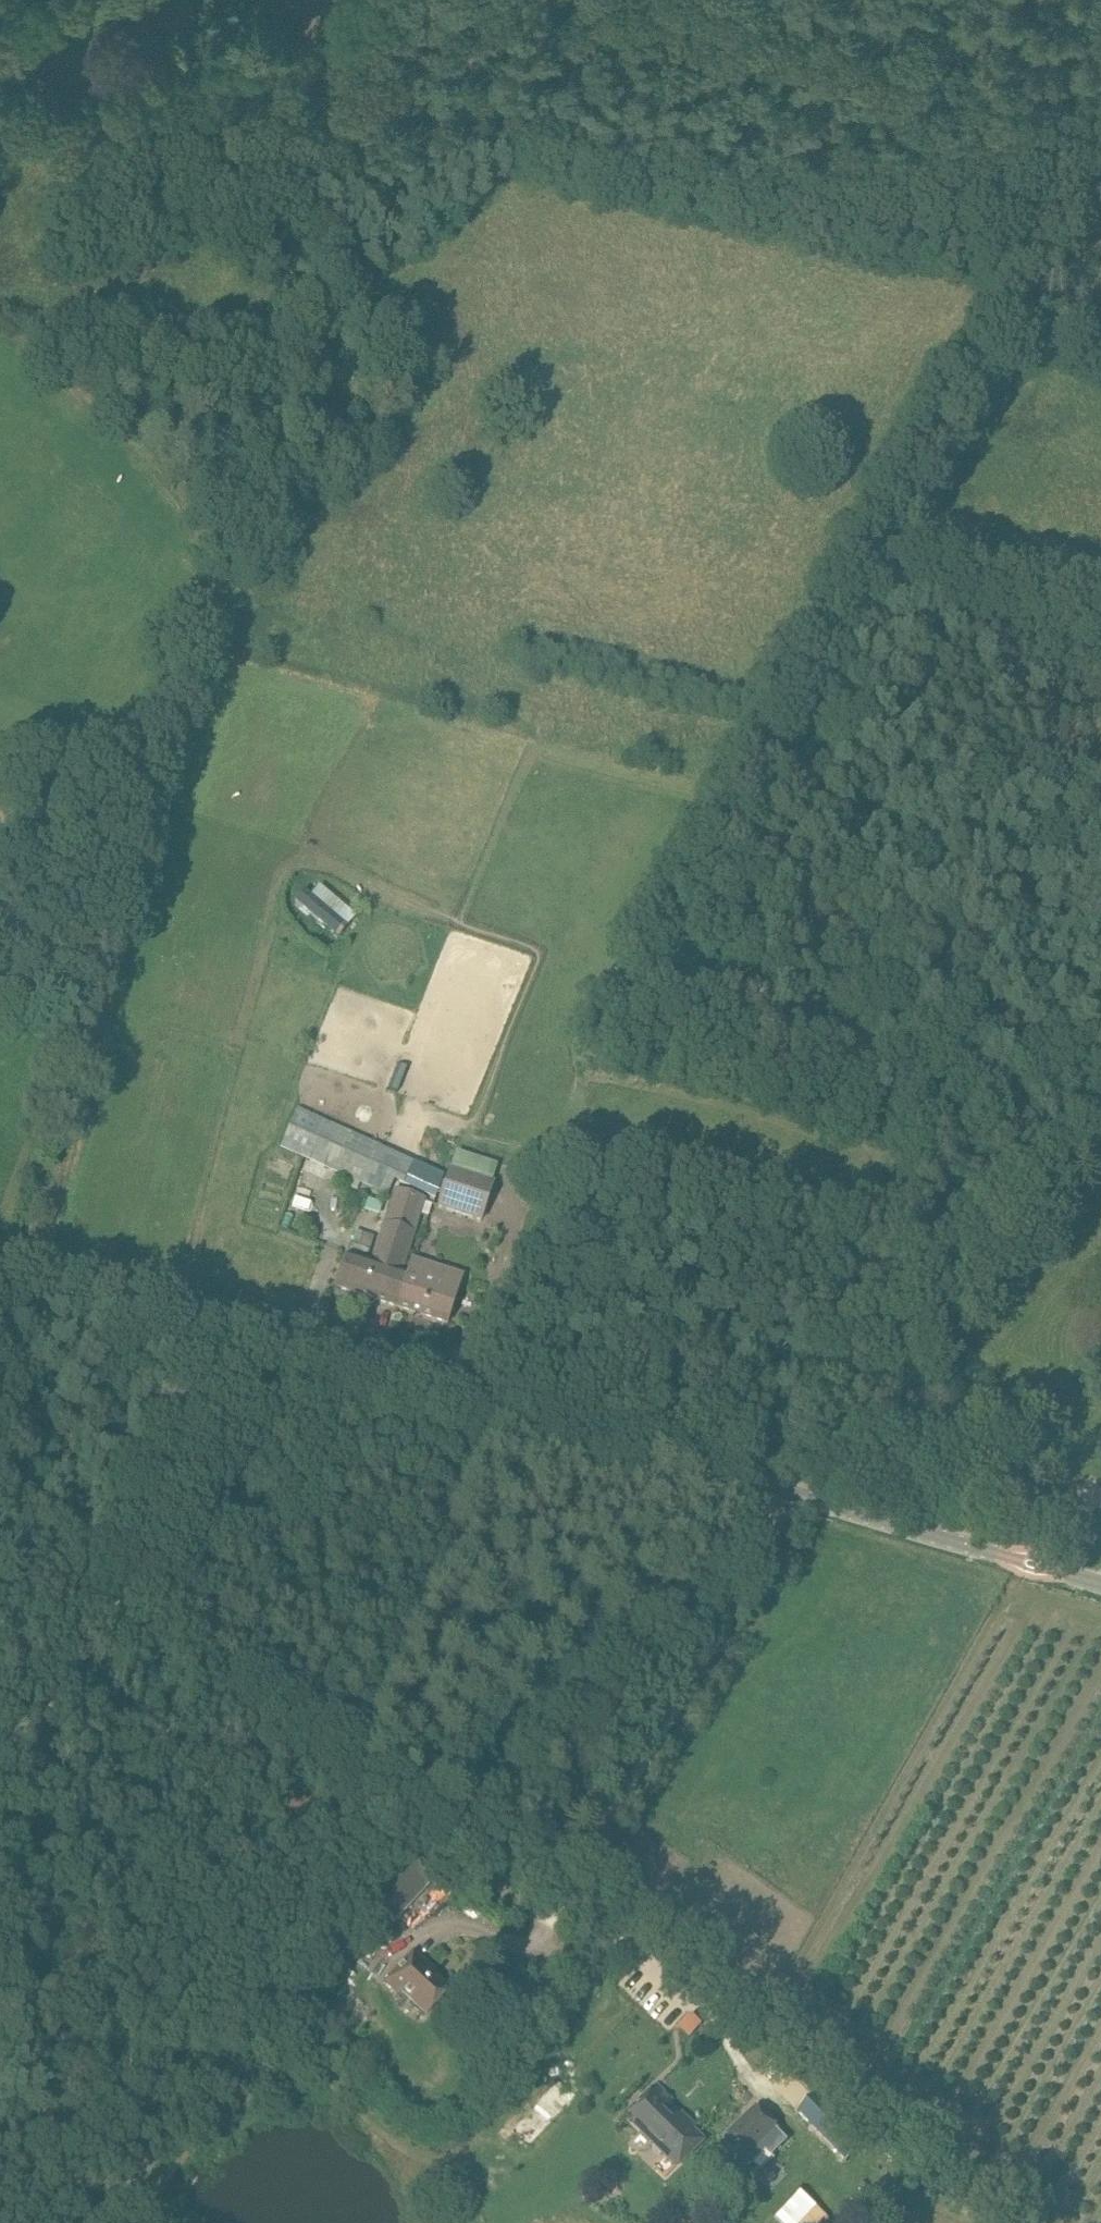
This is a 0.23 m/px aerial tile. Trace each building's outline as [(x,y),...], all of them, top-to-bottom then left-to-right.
[(305,891),(295,902),(335,936),(344,925),(311,897),(305,891)] [(443,1177),(381,1149),(298,1112),(283,1145),(389,1193),(395,1179),(436,1198),(443,1177)] [(493,1183),(451,1170),(439,1207),(481,1221),(493,1183)] [(407,1276),(400,1273),(425,1199),(396,1190),(372,1264),(366,1263),(370,1250),(351,1244),(337,1288),(397,1308),(407,1276)] [(412,1260),(407,1276),(397,1308),(448,1324),(463,1276),(412,1260)] [(414,1860),(374,1903),(395,1922),(434,1880),(414,1860)] [(414,1953),(399,1969),(386,1983),(399,1994),(401,1992),(427,2015),(449,1991),(424,1967),(426,1965),(414,1953)] [(658,2086),(643,2102),(628,2116),(649,2137),(677,2167),(704,2141),(693,2130),(695,2128),(670,2102),(672,2100),(658,2086)] [(828,2104),(817,2094),(799,2112),(809,2122),(828,2104)] [(757,2107),(729,2134),(751,2156),(762,2145),(773,2156),(788,2141),(777,2130),(779,2128),(757,2107)] [(838,2152),(858,2132),(846,2121),(827,2140),(838,2152)] [(821,2204),(803,2189),(776,2219),(781,2222),(804,2222),(821,2204)]
